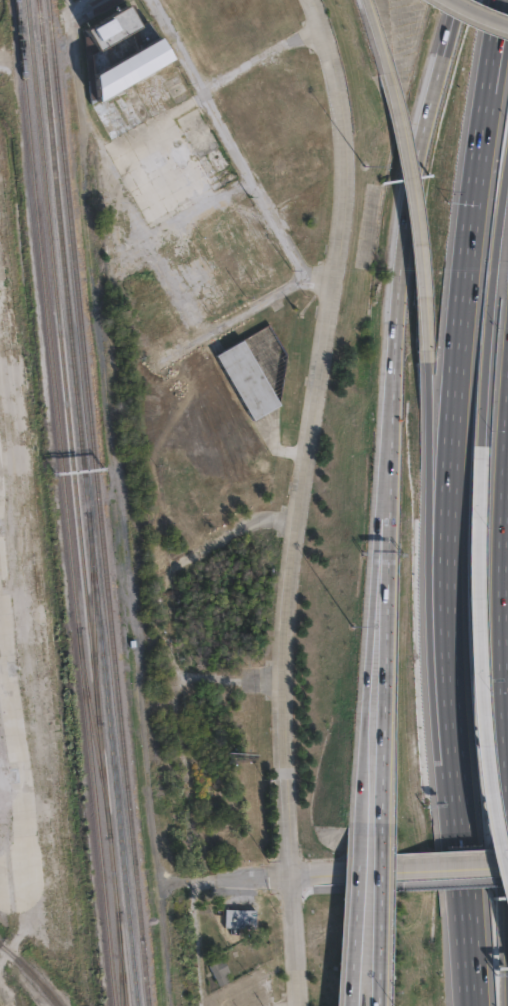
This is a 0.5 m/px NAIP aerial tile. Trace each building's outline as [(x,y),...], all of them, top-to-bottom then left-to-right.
[(129,5),(141,27),(149,22),(171,59),(97,101),(92,54),(98,51),(86,30),(129,5)] [(281,405),(254,421),(216,356),(270,324),(288,355),(281,405)] [(237,911),(256,911),(256,929),(225,928),(226,910),(233,911),(233,907),(237,907),(237,911)] [(223,959),(226,965),(228,964),(230,970),(229,971),(231,973),(226,975),(229,981),(220,987),(216,980),(213,976),(211,977),(209,973),(211,972),(208,967),(223,959)] [(227,990),(237,1005),(219,1005),(214,998),(227,990)]
